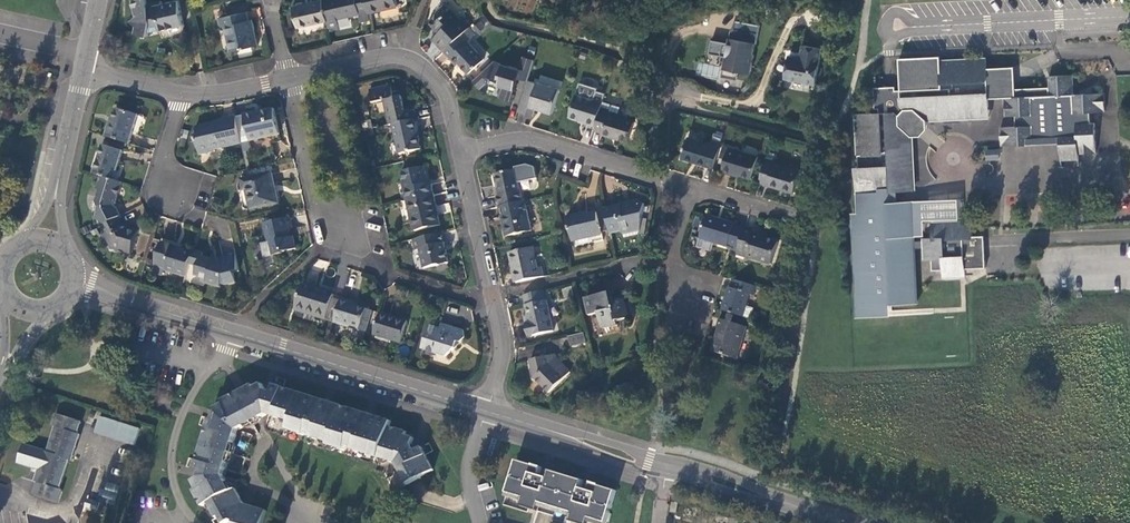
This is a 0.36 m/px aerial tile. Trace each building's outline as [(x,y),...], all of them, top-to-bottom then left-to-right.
[(162,27),(158,9),(156,0),(154,0),(154,3),(148,4),(147,0),(133,0),(137,19),(135,30),(148,33),(149,30),(162,27)] [(158,9),(162,27),(184,22),(180,0),(166,0),(159,2),(159,0),(156,0),(158,9)] [(328,18),(324,0),(308,0),(294,3),(299,25),(328,18)] [(371,16),(369,10),(367,0),(324,0),(328,18),(330,25),(340,23),(338,16),(360,11),(362,19),(371,16)] [(369,10),(398,3),(398,0),(367,0),(369,10)] [(437,41),(445,49),(470,25),(472,23),(465,16),(463,18),(447,0),(438,9),(443,14),(434,22),(440,29),(444,34),(437,41)] [(247,9),(224,14),(232,48),(258,42),(253,17),(249,18),(247,9)] [(226,50),(232,48),(224,14),(218,15),(226,50)] [(477,32),(470,25),(445,49),(451,55),(452,53),(469,71),(484,57),(468,40),(477,32)] [(433,36),(437,41),(444,34),(440,29),(433,36)] [(754,47),(756,36),(729,32),(726,47),(723,47),(720,59),(726,60),(722,81),(736,83),(737,75),(745,76),(747,68),(750,69),(752,58),(751,58),(753,47),(754,47)] [(799,59),(788,57),(784,81),(814,86),(820,49),(801,46),(799,59)] [(520,66),(495,58),(475,77),(482,84),(489,78),(505,83),(502,94),(512,97),(519,74),(529,77),(535,57),(524,54),(520,66)] [(1099,121),(1087,122),(1087,110),(1102,110),(1101,91),(1071,93),(1070,73),(1046,75),(1047,85),(1013,87),(1010,65),(984,66),(983,57),(938,59),(938,54),(897,57),(898,88),(893,88),(893,85),(872,86),(873,107),(876,107),(877,111),(854,113),(856,167),(854,167),(855,191),(856,211),(851,212),(857,316),(884,315),(884,302),(914,300),(912,246),(922,246),(922,240),(910,239),(908,200),(896,201),(895,189),(912,188),(910,164),(908,164),(908,151),(910,151),(909,135),(917,134),(925,127),(924,118),(941,117),(941,115),(956,114),(956,117),(976,116),(986,104),(985,97),(1002,96),(1002,115),(1022,114),(1022,125),(1006,126),(1007,144),(1042,142),(1042,137),(1076,135),(1077,140),(1083,139),(1084,159),(1101,158),(1099,121)] [(718,78),(719,65),(697,63),(696,76),(718,78)] [(544,82),(529,77),(519,108),(534,112),(537,104),(554,109),(561,85),(544,80),(544,82)] [(384,98),(390,123),(394,122),(411,118),(418,116),(415,107),(406,109),(402,93),(395,95),(392,82),(371,87),(374,101),(384,98)] [(587,120),(596,123),(602,104),(604,98),(578,89),(570,113),(587,119),(587,120)] [(622,104),(604,98),(602,104),(611,107),(610,109),(620,111),(622,104)] [(611,107),(602,104),(596,123),(595,127),(603,129),(602,131),(612,134),(612,133),(630,138),(636,119),(628,116),(629,114),(620,111),(610,109),(611,107)] [(986,115),(986,104),(976,116),(986,115)] [(109,123),(106,134),(129,141),(138,112),(118,106),(113,124),(109,123)] [(274,106),(245,113),(251,138),(280,131),(274,106)] [(245,113),(237,115),(242,140),(251,138),(245,113)] [(214,147),(243,141),(242,140),(237,115),(225,117),(223,119),(197,124),(199,133),(196,134),(200,152),(214,149),(214,147)] [(420,126),(418,116),(411,118),(394,122),(401,152),(422,147),(418,126),(420,126)] [(682,156),(715,166),(721,144),(689,134),(682,156)] [(1067,159),(1084,159),(1083,139),(1077,140),(1076,135),(1042,137),(1042,142),(1066,141),(1067,159)] [(103,142),(94,171),(101,173),(114,177),(123,148),(103,142)] [(759,154),(730,146),(723,168),(734,171),(734,170),(752,175),(759,154)] [(986,149),(985,160),(999,160),(999,149),(986,149)] [(776,159),(767,156),(760,179),(794,190),(801,168),(776,160),(776,159)] [(402,170),(408,198),(434,192),(432,180),(428,181),(425,164),(402,170)] [(497,193),(500,204),(523,199),(516,168),(495,172),(498,185),(501,185),(503,192),(497,193)] [(272,171),(242,178),(244,187),(246,187),(251,207),(278,201),(272,171)] [(95,214),(100,224),(102,223),(119,215),(122,213),(118,205),(113,203),(117,200),(123,180),(114,177),(101,173),(97,185),(100,188),(97,198),(93,199),(90,205),(93,211),(96,210),(97,211),(95,214)] [(441,222),(434,192),(408,198),(415,227),(441,222)] [(532,228),(526,198),(523,199),(500,204),(507,234),(532,228)] [(640,198),(606,206),(612,231),(630,226),(630,229),(641,226),(646,202),(640,198)] [(603,232),(598,210),(580,214),(580,212),(568,214),(573,238),(603,232)] [(729,243),(739,246),(745,227),(735,224),(736,222),(708,213),(701,236),(729,244),(729,243)] [(126,228),(119,215),(102,223),(106,232),(105,233),(112,246),(131,252),(139,228),(130,226),(128,229),(126,228)] [(290,216),(265,221),(269,240),(274,239),(277,253),(283,252),(283,250),(297,247),(294,234),(291,235),(289,227),(293,226),(290,216)] [(982,266),(981,233),(969,234),(969,220),(959,220),(959,224),(948,225),(948,221),(930,222),(931,236),(921,237),(922,240),(922,246),(922,258),(929,257),(930,268),(940,268),(941,274),(962,273),(962,267),(982,266)] [(756,228),(746,225),(745,227),(739,246),(739,247),(748,250),(746,254),(772,262),(779,240),(754,232),(756,228)] [(450,260),(443,230),(414,237),(417,248),(421,247),(425,266),(450,260)] [(166,268),(187,274),(191,262),(194,251),(174,244),(174,243),(162,239),(155,263),(167,266),(166,268)] [(271,254),(277,253),(274,239),(269,240),(268,240),(271,254)] [(510,250),(517,280),(544,274),(542,265),(538,266),(533,245),(510,250)] [(204,250),(195,247),(194,251),(191,262),(199,265),(196,274),(207,277),(206,280),(220,285),(221,281),(226,283),(236,280),(234,270),(240,269),(236,252),(221,255),(221,259),(203,254),(204,250)] [(730,285),(723,308),(743,314),(750,292),(754,293),(757,283),(736,277),(733,286),(730,285)] [(334,292),(304,282),(297,305),(327,314),(334,292)] [(547,298),(545,288),(525,293),(527,302),(526,302),(531,321),(526,322),(529,334),(555,328),(548,298),(547,298)] [(613,290),(607,291),(608,296),(609,296),(612,298),(612,300),(615,299),(613,290)] [(607,291),(586,295),(590,313),(600,311),(603,326),(618,323),(617,319),(628,316),(624,297),(615,299),(612,300),(612,298),(609,296),(608,296),(607,291)] [(351,298),(342,295),(334,319),(366,329),(373,308),(350,301),(351,298)] [(408,318),(381,310),(374,332),(402,340),(408,318)] [(747,324),(721,316),(718,325),(721,326),(717,339),(715,338),(712,348),(738,356),(747,324)] [(464,328),(442,321),(441,326),(430,322),(422,346),(446,354),(450,349),(455,344),(457,338),(461,339),(466,334),(464,328)] [(585,330),(570,334),(572,342),(587,338),(585,330)] [(535,375),(549,389),(570,369),(558,358),(556,355),(556,352),(530,357),(535,375)] [(253,383),(240,390),(253,419),(268,411),(291,419),(289,428),(330,440),(329,443),(346,448),(347,446),(394,460),(397,462),(408,482),(434,468),(422,445),(414,449),(411,444),(414,436),(406,433),(407,430),(389,424),(391,419),(330,401),(275,383),(272,392),(267,391),(263,382),(255,386),(253,383)] [(253,419),(240,390),(237,391),(235,393),(247,423),(250,421),(253,419)] [(235,393),(222,399),(224,402),(217,406),(221,414),(219,419),(211,417),(195,467),(203,470),(202,474),(194,479),(198,487),(195,488),(203,504),(212,499),(215,504),(214,508),(218,515),(220,514),(225,522),(233,518),(235,519),(234,522),(262,522),(266,509),(244,502),(236,486),(232,488),(224,474),(238,428),(247,423),(235,393)] [(80,418),(78,417),(57,411),(53,422),(56,423),(48,449),(45,448),(37,474),(41,476),(40,480),(38,480),(35,491),(59,498),(62,487),(59,486),(69,457),(71,458),(80,431),(76,430),(80,418)] [(133,445),(139,428),(98,415),(92,432),(133,445)] [(542,466),(517,458),(507,491),(607,521),(608,520),(610,520),(612,512),(610,511),(617,489),(592,481),(589,489),(581,487),(584,479),(550,468),(548,476),(540,474),(542,466)] [(100,501),(88,497),(85,504),(97,508),(100,501)]
